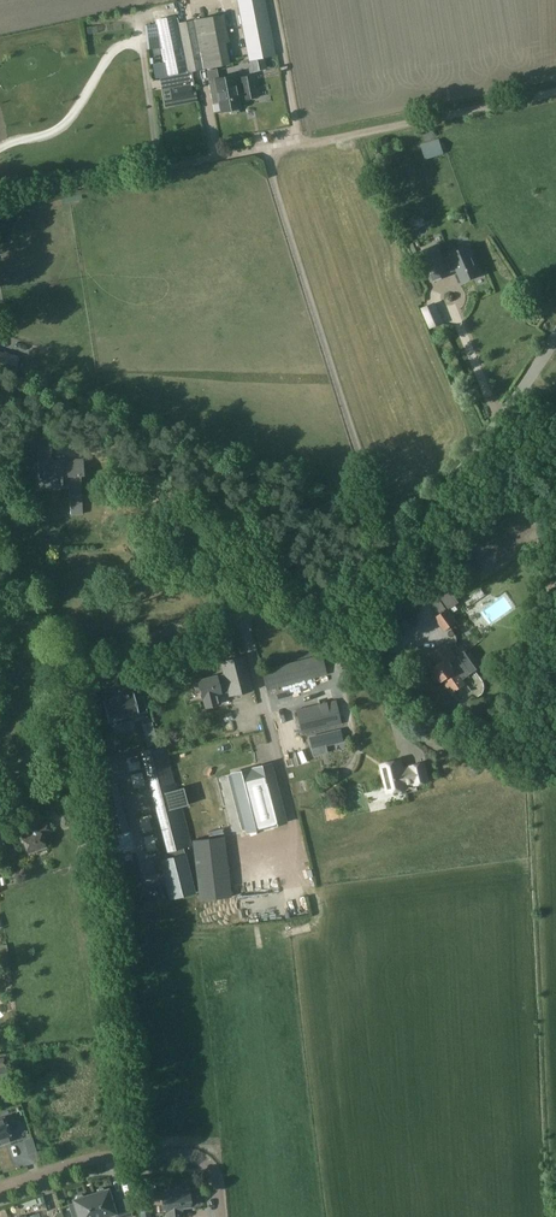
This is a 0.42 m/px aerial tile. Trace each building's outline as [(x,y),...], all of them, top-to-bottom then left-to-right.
[(178,0),(153,0),(153,9),(178,9),(178,0)] [(248,61),(275,56),(265,0),(237,0),(248,61)] [(176,20),(159,23),(170,89),(172,101),(193,97),(188,73),(228,66),(219,17),(176,25),(176,20)] [(216,91),(212,92),(214,102),(218,101),(221,112),(237,109),(235,99),(242,98),(242,102),(256,99),(252,76),(231,80),(230,75),(214,79),(216,91)] [(267,92),(257,94),(258,107),(268,106),(267,92)] [(429,141),(420,144),(425,156),(440,151),(436,138),(429,141)] [(434,281),(448,275),(447,273),(456,269),(462,282),(480,275),(469,246),(450,254),(451,256),(442,260),(439,252),(432,255),(429,249),(432,247),(421,251),(434,281)] [(18,325),(4,327),(7,349),(21,347),(18,325)] [(0,364),(0,370),(12,374),(17,358),(4,353),(3,356),(0,364)] [(51,431),(30,432),(31,447),(52,446),(51,431)] [(83,459),(38,462),(39,488),(69,486),(70,514),(83,514),(80,476),(84,476),(83,459)] [(449,609),(459,602),(448,587),(436,596),(438,599),(437,600),(434,611),(437,615),(434,618),(444,631),(458,621),(449,609)] [(441,681),(443,680),(449,688),(469,674),(446,643),(429,655),(433,661),(431,662),(435,666),(432,668),(441,681)] [(215,694),(227,691),(228,696),(252,690),(244,655),(220,661),(223,674),(198,680),(202,698),(203,698),(205,707),(217,704),(215,694)] [(266,691),(327,675),(322,655),(261,670),(266,691)] [(103,701),(108,722),(115,720),(116,724),(132,720),(131,716),(147,712),(143,696),(135,699),(133,693),(122,696),(122,694),(113,696),(114,698),(103,701)] [(335,700),(295,710),(301,734),(341,724),(335,700)] [(340,730),(310,738),(314,755),(325,753),(323,746),(343,741),(340,730)] [(154,734),(145,737),(148,746),(157,744),(154,734)] [(190,844),(164,745),(142,750),(168,850),(190,844)] [(338,766),(349,761),(346,756),(335,760),(338,766)] [(402,770),(400,761),(381,765),(388,791),(406,787),(405,784),(414,781),(415,783),(427,780),(423,763),(411,766),(411,768),(402,770)] [(286,822),(271,764),(231,774),(246,832),(286,822)] [(310,765),(297,769),(296,767),(287,770),(291,780),(312,773),(310,765)] [(110,834),(127,830),(128,829),(116,782),(102,785),(104,792),(97,794),(100,806),(103,806),(110,834)] [(75,811),(62,813),(64,826),(77,824),(75,811)] [(50,830),(47,822),(20,832),(27,852),(45,846),(40,834),(50,830)] [(104,837),(114,915),(118,948),(135,946),(131,912),(120,834),(104,837)] [(199,902),(232,898),(225,836),(192,840),(199,902)] [(160,860),(170,899),(194,893),(184,854),(160,860)] [(260,873),(251,875),(254,893),(263,891),(260,873)] [(287,903),(290,910),(300,907),(297,899),(287,903)] [(1,975),(11,974),(7,951),(0,952),(0,970),(1,975)] [(11,1141),(10,1138),(13,1137),(8,1119),(5,1120),(4,1118),(0,1119),(0,1144),(11,1141)] [(31,1137),(22,1140),(27,1155),(36,1153),(31,1137)] [(180,1190),(180,1187),(168,1188),(168,1191),(161,1192),(161,1201),(163,1201),(164,1213),(165,1212),(166,1216),(182,1216),(181,1207),(190,1206),(189,1204),(191,1203),(190,1197),(189,1196),(188,1189),(180,1190)] [(115,1216),(127,1216),(131,1216),(125,1197),(116,1199),(113,1190),(108,1192),(107,1188),(105,1189),(102,1188),(97,1189),(95,1192),(84,1196),(81,1194),(76,1196),(74,1199),(72,1199),(73,1203),(68,1204),(72,1216),(101,1216),(114,1213),(115,1216)]
